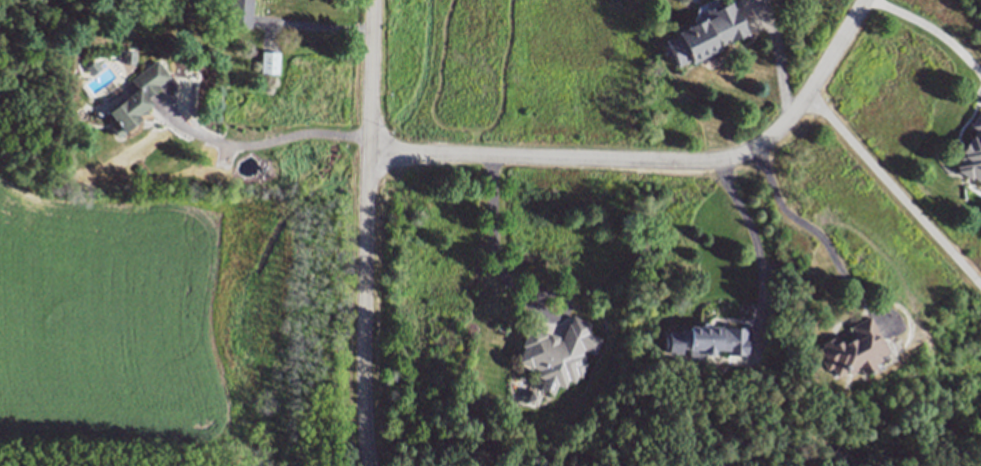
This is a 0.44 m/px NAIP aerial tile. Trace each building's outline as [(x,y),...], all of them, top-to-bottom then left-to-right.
[(226,26),(228,0),(252,0),(250,28),(226,26)] [(717,6),(730,0),(732,0),(748,33),(747,37),(734,41),(730,40),(718,46),(719,48),(691,62),(690,59),(676,66),(663,38),(705,17),(705,19),(709,17),(705,8),(716,3),(717,6)] [(260,50),(279,51),(277,73),(259,72),(260,50)] [(121,103),(134,92),(133,91),(128,84),(155,62),(169,79),(158,88),(159,90),(148,99),(148,97),(145,99),(151,107),(149,108),(150,109),(137,120),(140,124),(118,142),(111,132),(118,126),(116,125),(115,126),(113,127),(105,117),(107,115),(106,115),(121,103)] [(980,108),(980,109),(980,183),(971,177),(969,180),(956,172),(958,170),(954,167),(959,161),(958,160),(963,153),(960,151),(971,135),(974,137),(977,131),(969,126),(980,108)] [(529,323),(540,328),(559,335),(557,339),(561,340),(568,323),(570,324),(573,315),(591,322),(573,368),(575,369),(571,380),(569,379),(566,388),(557,385),(553,394),(539,388),(543,378),(537,376),(540,368),(532,365),(531,366),(518,361),(524,346),(521,345),(529,323)] [(815,349),(822,346),(820,343),(833,337),(835,342),(841,339),(842,342),(852,338),(853,340),(856,339),(849,324),(868,315),(880,341),(883,340),(888,351),(884,353),(888,359),(880,363),(883,369),(875,372),(874,369),(861,376),(857,368),(846,373),(845,370),(833,375),(829,367),(824,369),(815,349)] [(747,326),(746,336),(748,337),(747,355),(728,354),(728,351),(716,351),(711,356),(707,355),(702,351),(690,350),(690,347),(681,347),(682,329),(689,329),(689,325),(727,328),(727,325),(747,326)]
